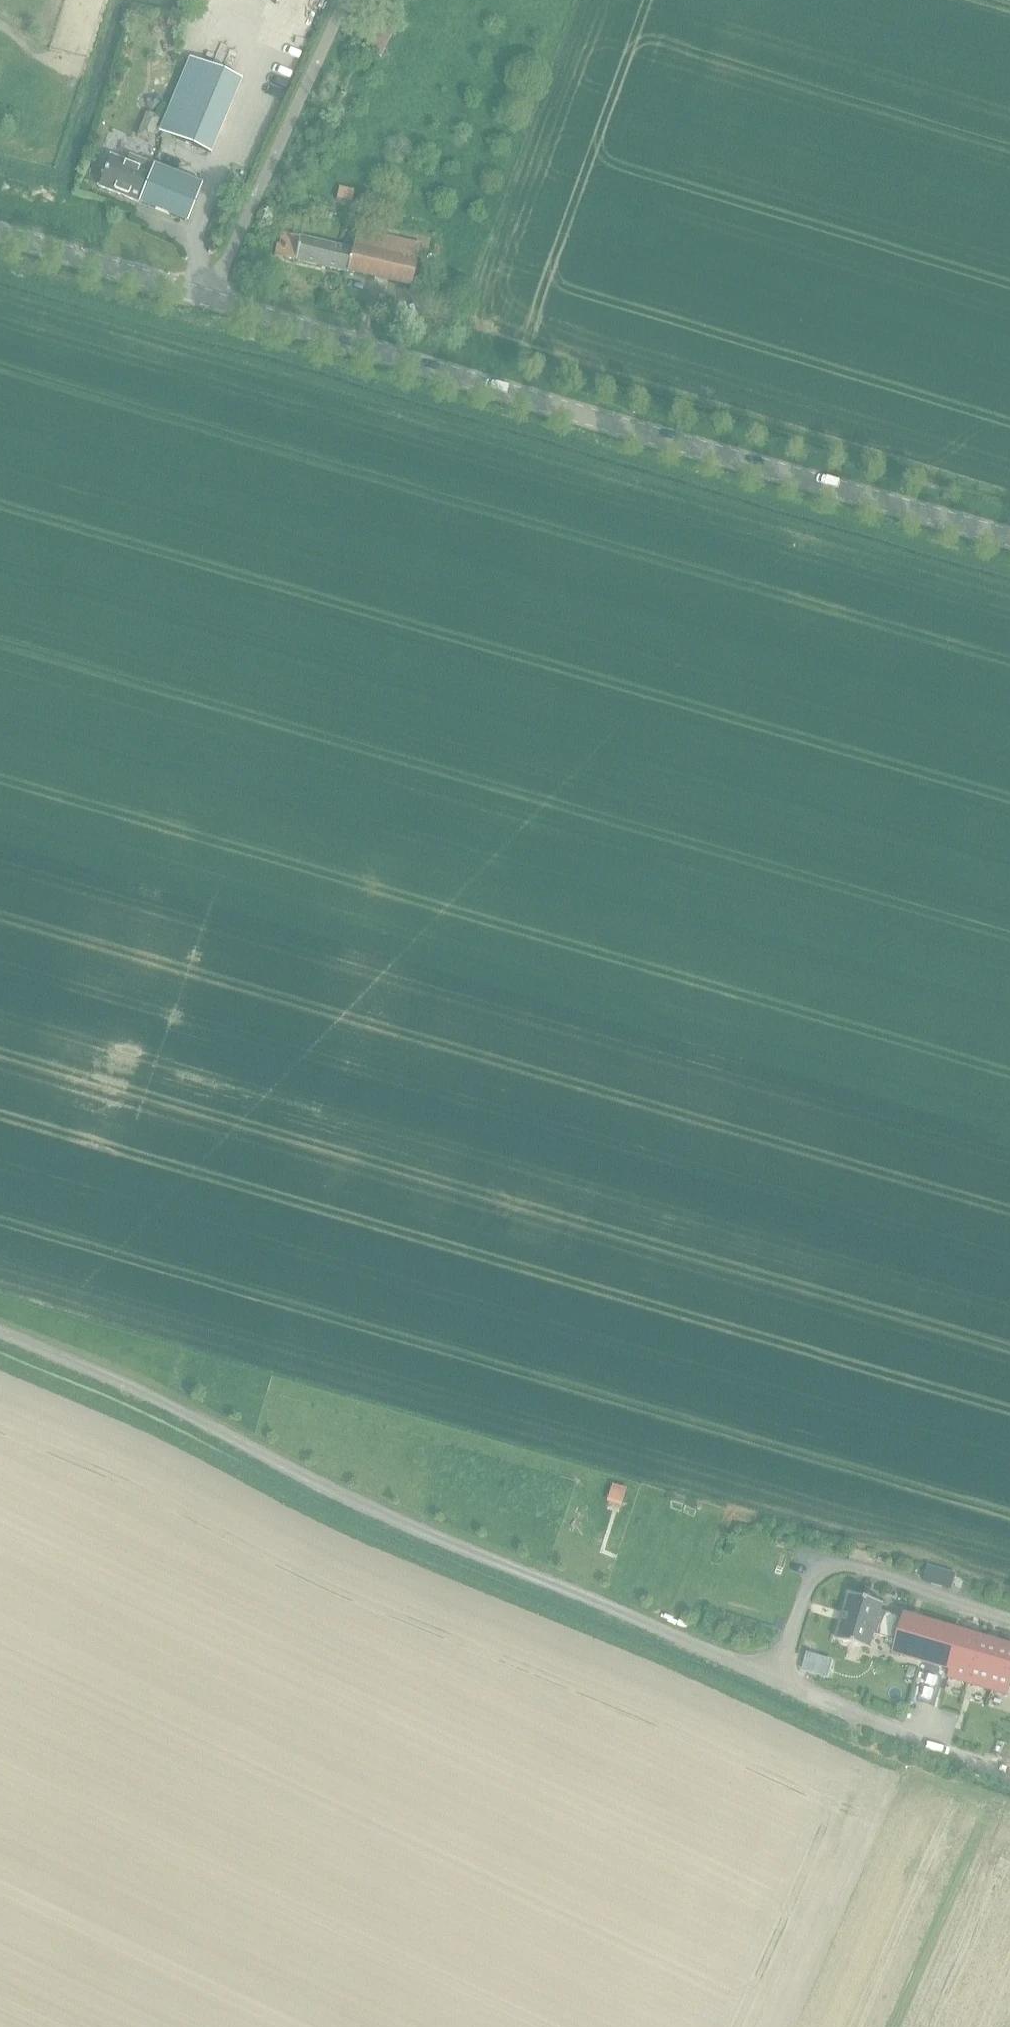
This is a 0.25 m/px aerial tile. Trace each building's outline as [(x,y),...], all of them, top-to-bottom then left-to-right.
[(203,63),(173,137),(210,152),(240,78),(203,63)] [(109,154),(97,185),(138,201),(150,170),(138,165),(141,159),(127,154),(125,161),(109,154)] [(150,170),(138,201),(186,220),(201,183),(152,164),(150,170)] [(407,284),(416,244),(355,230),(350,248),(284,233),(281,244),(276,243),(273,254),(407,284)] [(628,1487),(613,1482),(608,1498),(623,1502),(628,1487)] [(850,1593),(836,1639),(869,1648),(873,1633),(896,1640),(893,1652),(950,1668),(961,1629),(904,1613),(903,1617),(880,1610),(882,1603),(850,1593)] [(950,1668),(948,1677),(968,1683),(981,1635),(961,1629),(950,1668)] [(981,1635),(968,1683),(987,1688),(1001,1641),(981,1635)] [(987,1688),(1007,1694),(1009,1683),(1009,1643),(1001,1641),(987,1688)] [(804,1652),(800,1665),(809,1667),(813,1654),(804,1652)]
